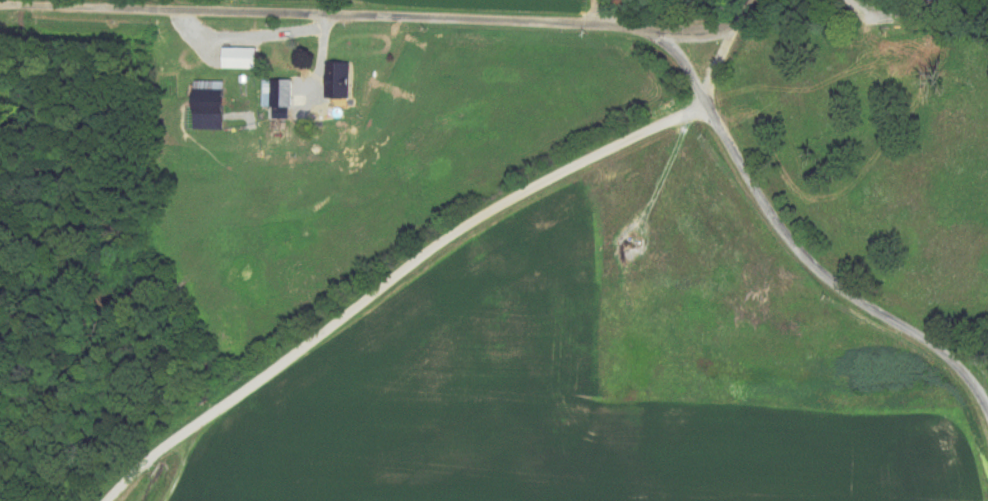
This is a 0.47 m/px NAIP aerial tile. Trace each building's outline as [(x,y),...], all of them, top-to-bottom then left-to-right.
[(250,68),(250,47),(217,47),(217,68),(250,68)] [(230,129),(230,90),(220,90),(220,80),(197,80),(197,129),(230,129)]
